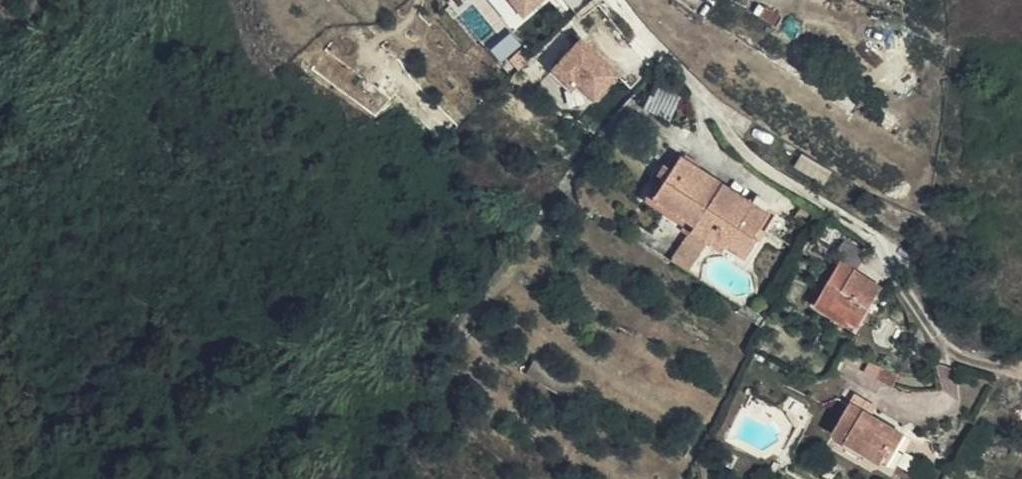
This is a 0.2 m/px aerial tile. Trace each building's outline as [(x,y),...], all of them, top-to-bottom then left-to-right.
[(579,35),(550,70),(593,105),(622,69),(579,35)] [(669,121),(682,95),(656,82),(644,109),(669,121)] [(692,225),(720,181),(674,151),(645,195),(692,225)] [(767,213),(720,181),(692,225),(686,234),(705,246),(707,243),(720,251),(723,246),(744,260),(757,241),(753,236),(759,226),(767,213)] [(841,233),(821,219),(814,233),(820,238),(818,242),(824,246),(827,243),(832,245),(841,233)] [(766,231),(759,226),(753,236),(757,241),(760,241),(766,231)] [(686,234),(670,259),(688,271),(705,246),(686,234)] [(841,262),(817,303),(860,329),(884,288),(841,262)] [(860,329),(817,303),(814,309),(858,334),(860,329)] [(892,352),(904,327),(878,311),(862,335),(892,352)] [(559,372),(589,390),(591,387),(563,366),(559,372)] [(883,366),(883,367),(876,379),(893,388),(895,384),(900,375),(883,366)] [(581,404),(589,390),(559,372),(553,381),(581,404)] [(852,403),(873,416),(878,407),(858,394),(852,403)] [(905,436),(873,416),(852,403),(834,434),(846,442),(843,447),(867,461),(870,457),(882,465),(892,449),(897,451),(905,436)] [(1012,458),(1016,444),(995,438),(992,453),(1012,458)]
